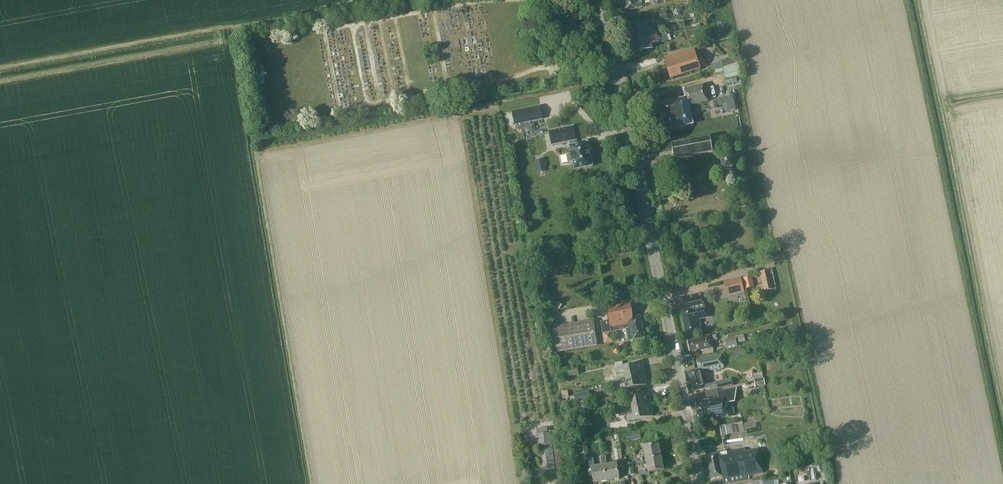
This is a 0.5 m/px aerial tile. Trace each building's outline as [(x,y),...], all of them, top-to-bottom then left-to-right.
[(641,0),(623,0),(626,11),(642,7),(641,0)] [(679,16),(682,8),(676,8),(674,14),(679,16)] [(668,20),(666,10),(659,12),(661,21),(668,20)] [(627,38),(628,40),(644,36),(645,38),(657,35),(655,28),(648,29),(647,25),(627,30),(629,37),(627,38)] [(667,36),(667,34),(661,36),(662,43),(668,41),(668,40),(672,39),(672,36),(667,36)] [(644,36),(628,40),(629,44),(630,43),(632,53),(651,49),(650,45),(658,43),(657,35),(645,38),(644,36)] [(670,50),(668,44),(656,47),(657,53),(670,50)] [(699,68),(693,50),(664,59),(670,77),(699,68)] [(738,62),(736,57),(721,63),(724,72),(744,65),(743,60),(738,62)] [(708,102),(704,85),(683,90),(685,100),(659,106),(665,132),(692,125),(687,107),(708,102)] [(543,120),(540,106),(512,112),(515,125),(543,120)] [(575,142),(572,128),(548,133),(551,147),(569,144),(570,147),(569,147),(570,155),(566,156),(568,165),(572,163),(574,171),(592,167),(587,143),(574,146),(573,143),(575,142)] [(712,154),(710,139),(671,145),(673,160),(712,154)] [(546,171),(544,159),(535,160),(537,172),(546,171)] [(732,170),(730,160),(726,161),(720,162),(722,172),(732,170)] [(775,290),(772,272),(759,274),(763,292),(775,290)] [(753,287),(751,276),(743,278),(745,289),(753,287)] [(744,292),(741,277),(723,281),(727,296),(744,292)] [(708,318),(704,294),(681,298),(684,310),(681,311),(685,335),(701,332),(698,320),(708,318)] [(629,307),(605,312),(609,332),(609,333),(625,330),(627,342),(644,338),(640,316),(631,318),(629,307)] [(598,346),(594,320),(553,327),(557,353),(598,346)] [(609,332),(602,333),(603,344),(611,343),(609,333),(609,332)] [(713,349),(710,336),(697,339),(697,340),(687,342),(689,352),(699,350),(699,352),(713,349)] [(737,347),(735,338),(725,340),(727,349),(737,347)] [(710,387),(710,390),(732,385),(731,379),(715,382),(715,383),(708,384),(705,371),(723,367),(723,366),(721,355),(697,361),(698,370),(687,372),(692,391),(710,387)] [(625,378),(643,374),(641,363),(615,368),(616,373),(623,372),(625,378)] [(643,374),(625,378),(626,384),(619,386),(620,391),(645,385),(643,374)] [(765,385),(764,379),(754,381),(755,387),(765,385)] [(737,388),(727,389),(718,391),(718,395),(715,396),(708,397),(708,400),(693,403),(697,420),(715,416),(716,418),(734,414),(731,402),(735,402),(737,388)] [(632,410),(650,406),(648,395),(621,400),(623,405),(630,404),(632,410)] [(589,414),(587,401),(580,403),(582,415),(589,414)] [(650,406),(632,410),(633,416),(625,417),(626,422),(652,417),(650,406)] [(743,424),(722,425),(723,434),(744,433),(743,424)] [(547,432),(547,428),(536,430),(537,435),(536,435),(541,477),(561,474),(556,431),(547,432)] [(641,439),(640,431),(627,434),(628,441),(641,439)] [(585,441),(584,439),(580,440),(581,442),(579,442),(581,454),(588,453),(586,441),(585,441)] [(645,460),(661,457),(658,444),(643,447),(645,457),(636,459),(637,464),(646,463),(645,460)] [(622,459),(620,448),(613,449),(615,460),(622,459)] [(744,448),(727,452),(728,455),(718,457),(717,453),(706,455),(710,479),(721,477),(723,483),(749,479),(749,476),(762,474),(758,449),(745,452),(744,448)] [(604,466),(607,481),(619,479),(616,464),(606,466),(605,456),(600,457),(602,467),(604,466)] [(645,460),(646,463),(647,470),(638,472),(639,476),(648,474),(648,473),(663,470),(661,457),(645,460)] [(604,466),(602,467),(594,468),(592,459),(588,460),(589,469),(592,469),(595,483),(607,481),(604,466)] [(824,471),(823,462),(811,464),(811,469),(810,469),(812,480),(817,479),(815,468),(816,468),(817,472),(824,471)]
